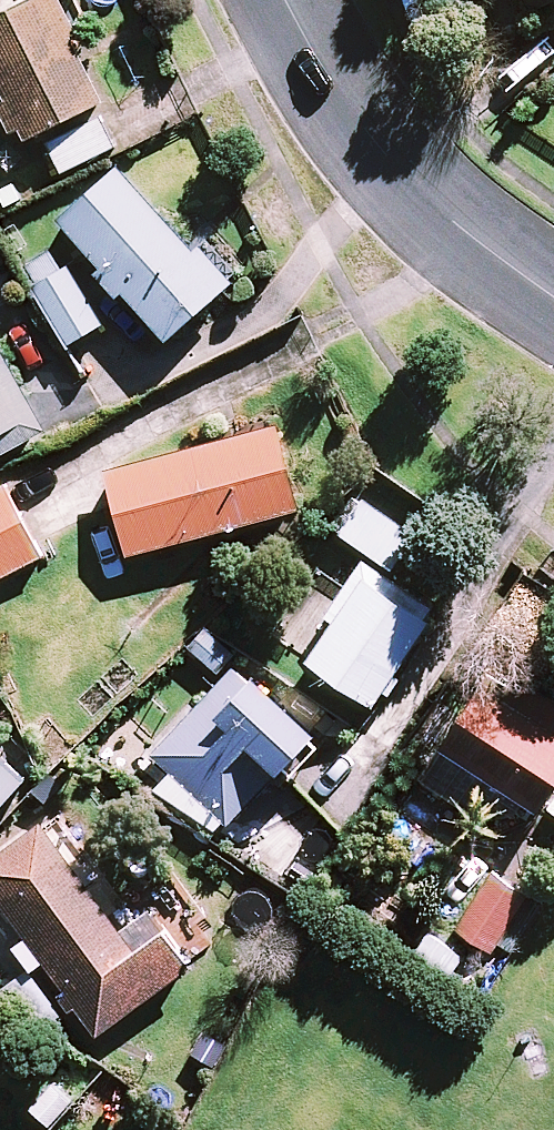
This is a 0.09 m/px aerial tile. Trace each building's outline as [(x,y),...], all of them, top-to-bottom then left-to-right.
[(51,0),(28,0),(0,13),(0,99),(20,140),(99,102),(51,0)] [(112,146),(98,118),(44,143),(58,172),(112,146)] [(162,340),(227,281),(195,247),(189,253),(114,169),(55,222),(162,340)] [(98,325),(53,248),(18,268),(63,345),(98,325)] [(0,357),(0,453),(40,432),(0,357)] [(295,509),(272,426),(101,472),(123,555),(295,509)] [(0,484),(0,577),(38,558),(0,484)] [(409,536),(355,495),(330,527),(385,568),(409,536)] [(432,609),(359,561),(332,601),(310,586),(273,641),(367,705),(432,609)] [(237,649),(207,622),(184,647),(214,674),(237,649)] [(317,738),(232,662),(149,754),(227,824),(280,765),(287,771),(317,738)] [(476,815),(518,806),(535,817),(553,786),(553,704),(487,662),(452,717),(415,777),(440,793),(415,831),(445,850),(470,811),(476,815)] [(0,752),(0,802),(25,774),(0,752)] [(40,822),(0,852),(0,907),(93,1033),(199,955),(181,931),(145,881),(105,911),(40,822)] [(524,899),(488,873),(450,927),(486,952),(524,899)]
